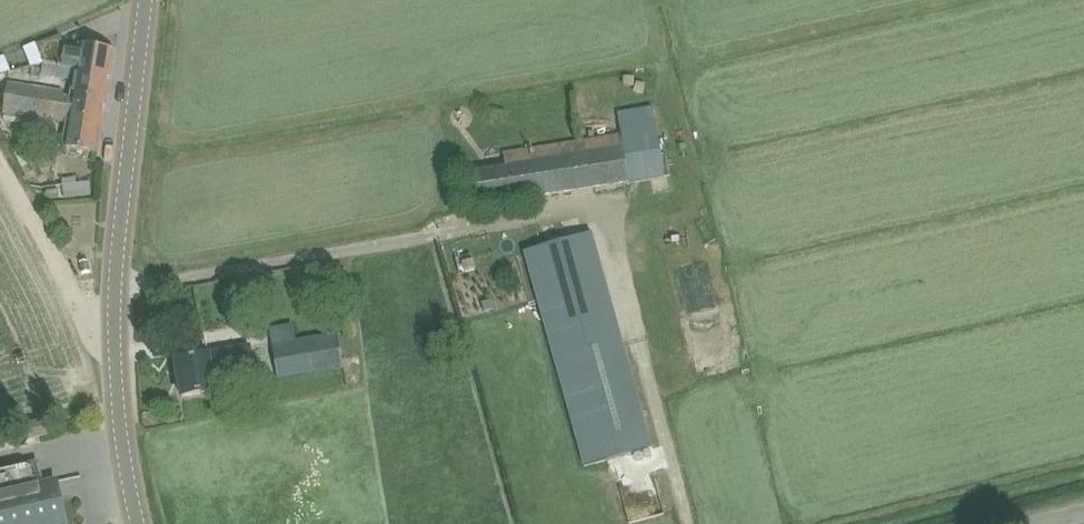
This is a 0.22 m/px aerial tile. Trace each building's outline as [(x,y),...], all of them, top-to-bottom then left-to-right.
[(77,68),(76,70),(83,71),(82,73),(94,74),(90,92),(108,94),(115,50),(80,45),(79,48),(66,46),(62,36),(37,45),(44,63),(77,68)] [(4,112),(10,113),(33,101),(87,109),(86,124),(103,127),(108,94),(90,92),(94,74),(82,73),(83,71),(76,70),(72,97),(63,95),(63,92),(8,83),(4,112)] [(64,148),(77,150),(99,154),(103,127),(86,124),(87,109),(33,101),(10,113),(68,123),(64,148)] [(619,136),(525,150),(503,154),(506,167),(468,173),(474,207),(496,204),(626,184),(666,178),(657,125),(655,126),(652,106),(616,112),(619,136)] [(90,182),(76,184),(78,198),(91,196),(90,182)] [(91,272),(89,260),(80,262),(82,274),(91,272)] [(578,430),(639,413),(607,298),(546,315),(578,430)] [(342,369),(337,337),(337,335),(273,345),(278,380),(342,369)] [(212,387),(227,384),(228,389),(257,384),(253,359),(250,344),(208,351),(208,355),(176,360),(182,397),(213,392),(212,387)] [(43,422),(28,426),(31,439),(46,435),(43,422)] [(65,523),(66,523),(57,482),(43,485),(37,463),(0,471),(0,523),(66,523),(65,523)]
